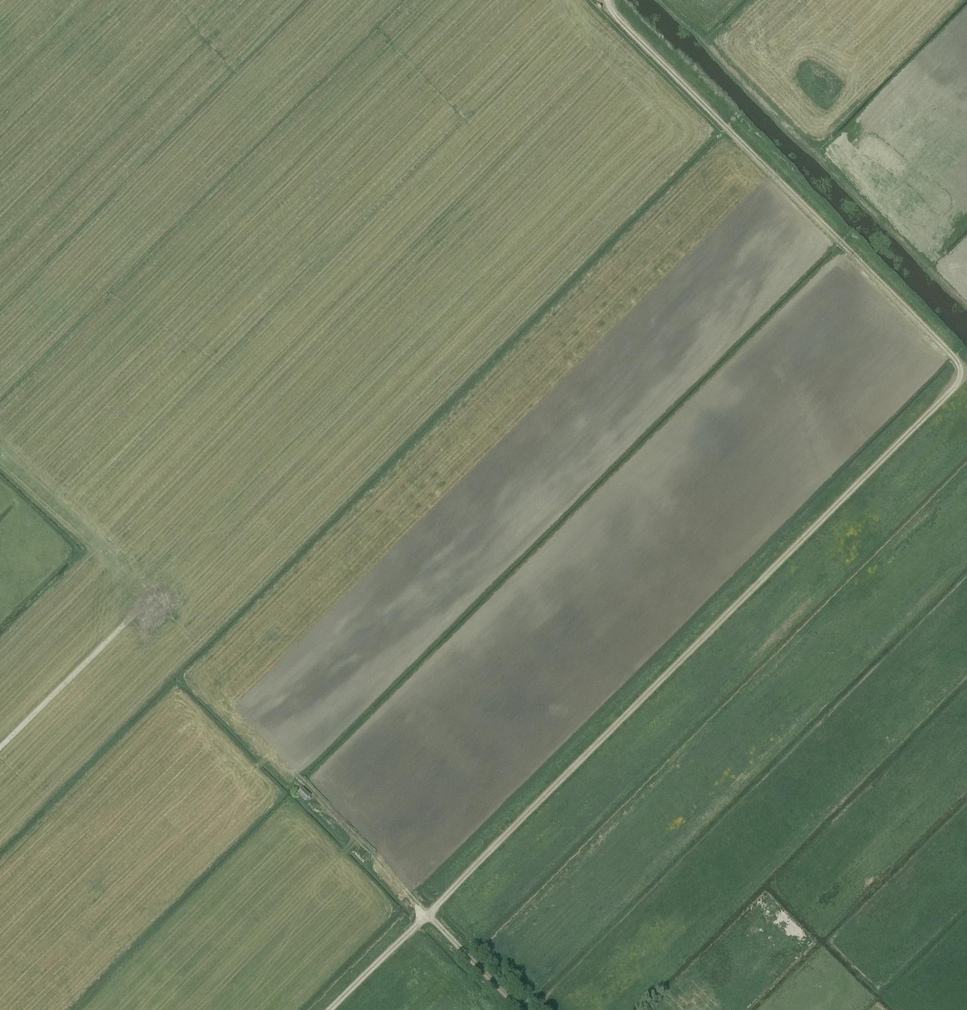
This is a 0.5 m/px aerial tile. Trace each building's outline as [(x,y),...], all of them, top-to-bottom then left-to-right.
[(298,794),(305,802),(311,795),(304,788),(298,794)]
